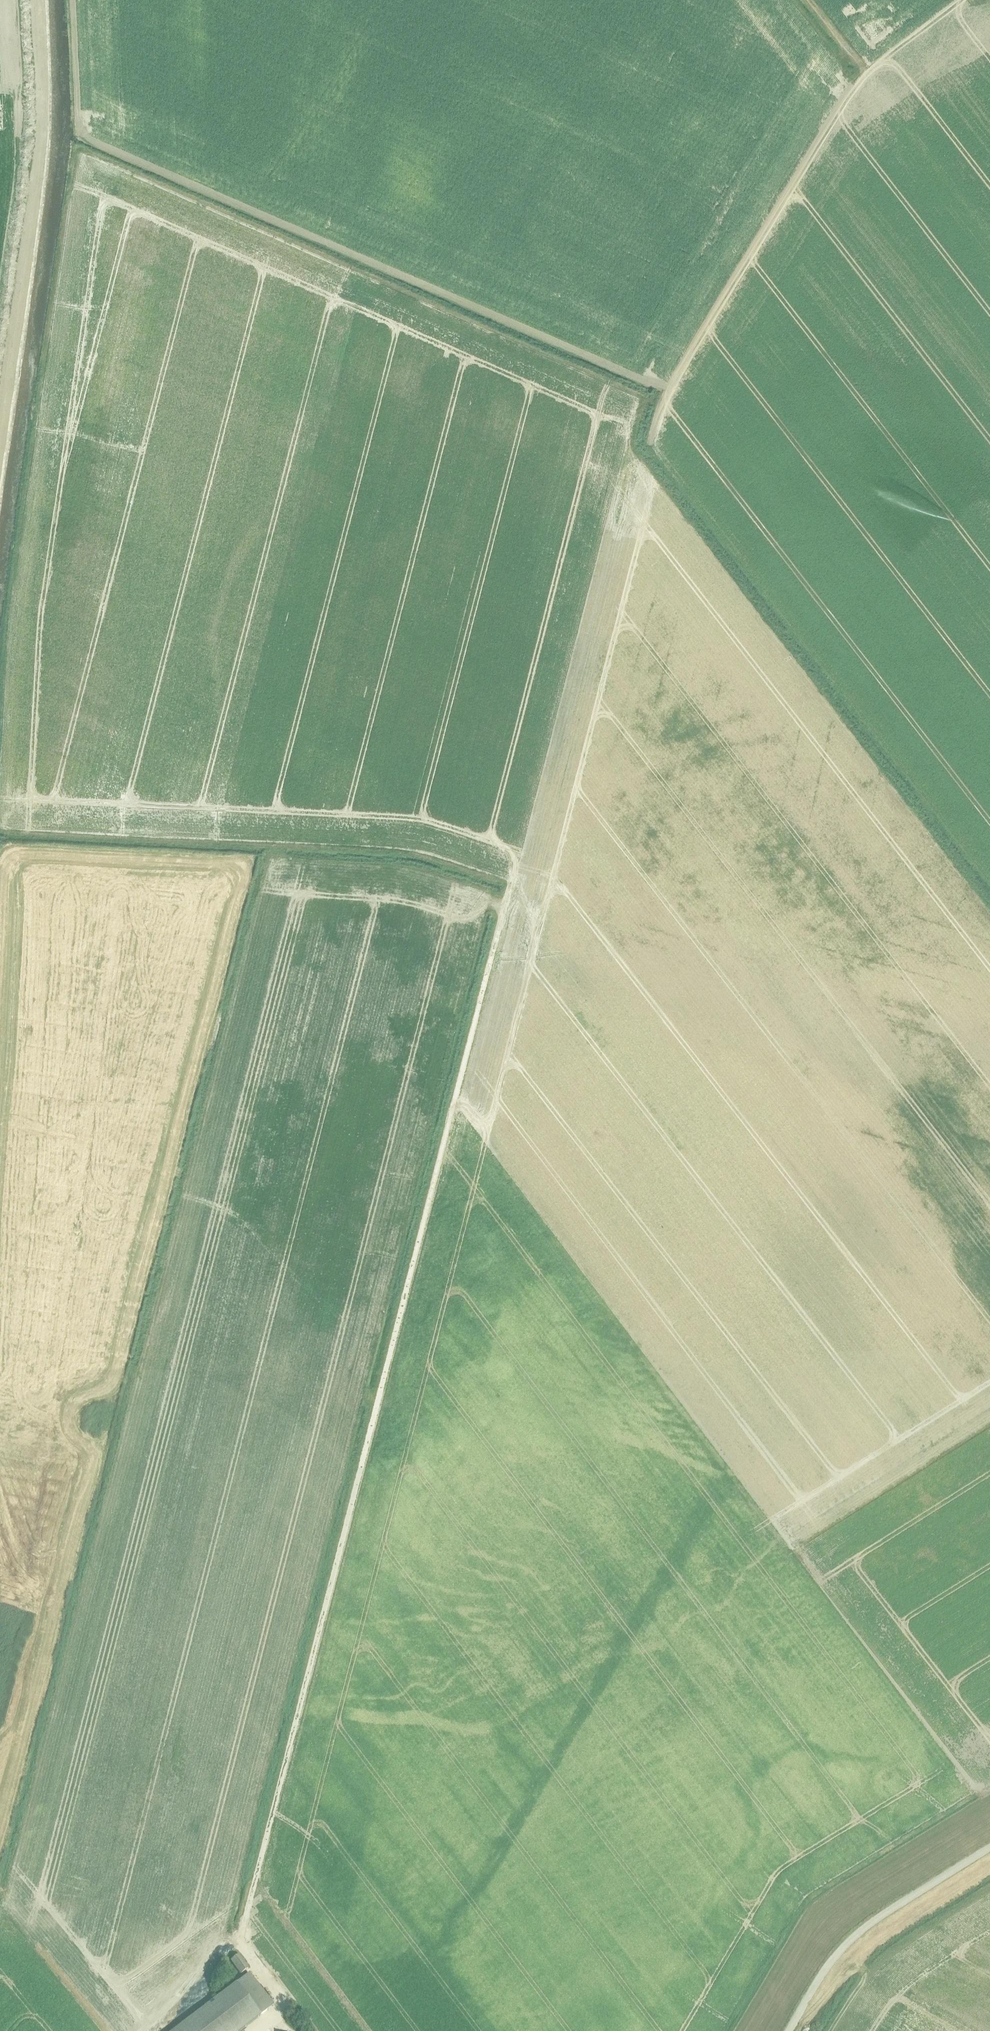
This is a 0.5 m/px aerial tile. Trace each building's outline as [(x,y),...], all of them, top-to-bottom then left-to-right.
[(231,1961),(241,1974),(248,1969),(239,1956),(231,1961)] [(249,1974),(175,2030),(241,2030),(274,2006),(249,1974)]
